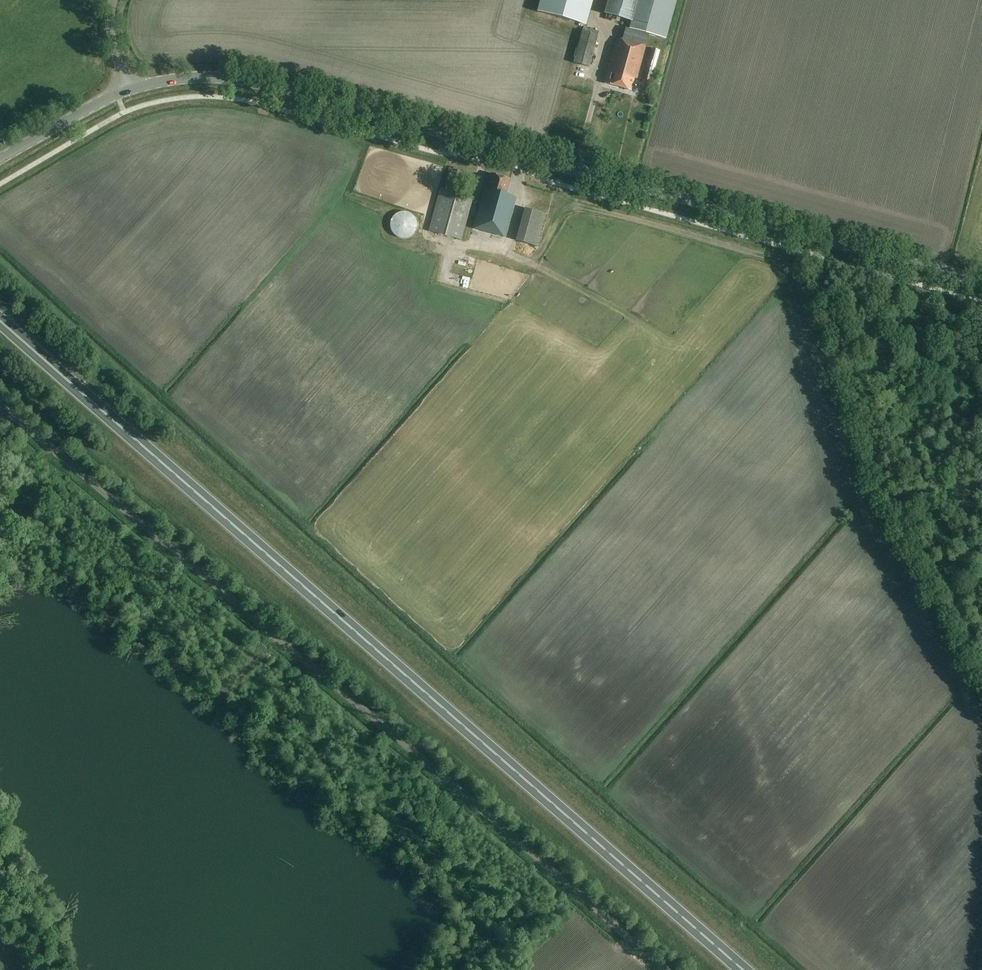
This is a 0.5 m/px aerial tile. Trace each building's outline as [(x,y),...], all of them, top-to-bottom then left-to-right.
[(574,0),(532,0),(530,9),(568,20),(574,0)] [(638,0),(609,0),(605,14),(632,22),(638,0)] [(677,0),(639,0),(630,29),(666,39),(677,0)] [(589,68),(599,34),(583,30),(574,64),(589,68)] [(635,79),(644,47),(616,39),(603,83),(629,91),(633,79),(635,79)] [(651,84),(660,51),(652,49),(642,82),(651,84)] [(511,180),(490,175),(489,179),(487,179),(481,200),(441,190),(429,232),(462,241),(473,201),(480,203),(473,229),(505,237),(516,197),(507,195),(511,180)] [(543,244),(548,210),(530,208),(525,241),(543,244)] [(391,224),(390,226),(391,228),(391,230),(392,231),(393,233),(394,235),(395,236),(397,237),(399,238),(401,239),(403,239),(405,239),(407,239),(409,238),(410,237),(412,236),(414,235),(415,233),(416,231),(417,230),(417,228),(417,226),(417,224),(417,222),(416,220),(415,218),(414,217),(412,215),(410,214),(409,213),(407,213),(405,212),(403,212),(401,213),(399,213),(397,214),(395,215),(394,216),(393,218),(392,220),(391,222),(391,224)] [(522,266),(520,271),(525,272),(522,282),(528,284),(532,270),(522,266)]
